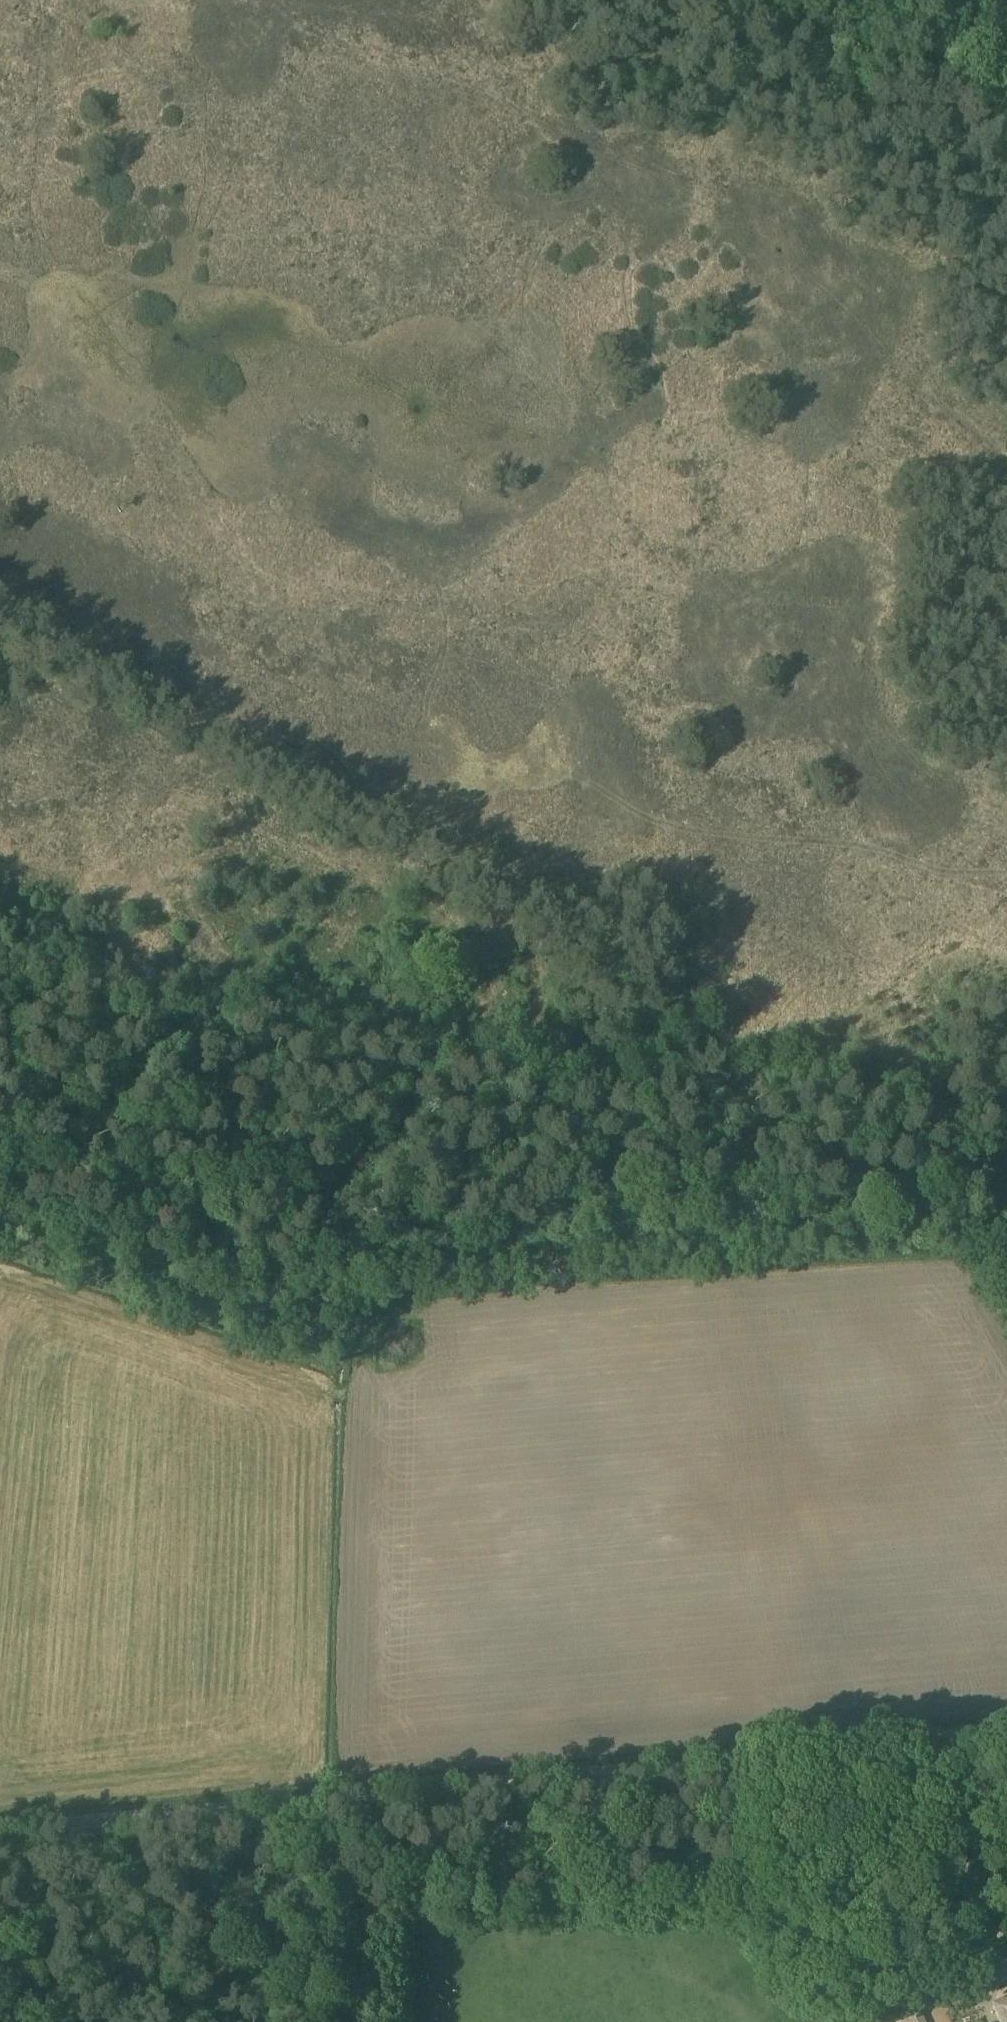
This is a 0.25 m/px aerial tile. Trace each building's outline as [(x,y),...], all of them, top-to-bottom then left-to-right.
[(993,2006),(1000,2021),(1006,2021),(1006,2000),(993,2006)]
